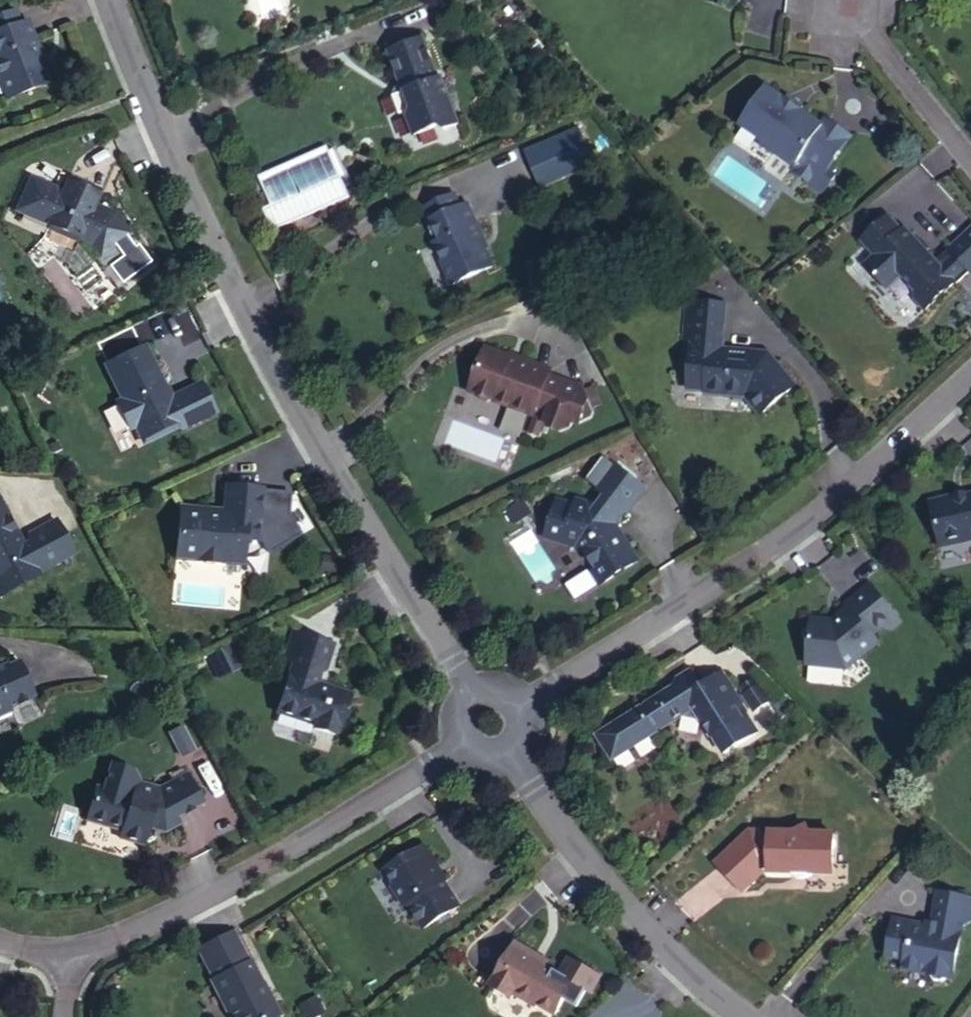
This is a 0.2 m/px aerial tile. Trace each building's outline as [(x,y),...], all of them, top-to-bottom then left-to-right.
[(7,98),(48,83),(38,59),(41,58),(28,21),(20,24),(15,9),(0,14),(0,79),(7,98)] [(441,78),(437,79),(423,38),(387,51),(402,92),(393,96),(399,114),(406,117),(413,136),(438,126),(444,129),(459,124),(441,78)] [(821,126),(765,87),(740,125),(759,138),(760,145),(769,151),(773,150),(796,166),(800,160),(823,177),(852,136),(827,118),(821,126)] [(279,229),(354,201),(335,150),(260,177),(279,229)] [(92,244),(101,255),(129,234),(115,215),(111,218),(91,210),(93,206),(100,191),(69,177),(62,192),(31,178),(17,210),(53,226),(55,233),(68,238),(74,235),(92,244)] [(430,221),(438,240),(433,242),(452,284),(492,267),(481,243),(484,242),(467,204),(460,208),(454,193),(423,207),(430,221)] [(111,218),(115,215),(93,206),(91,210),(111,218)] [(430,221),(423,207),(419,208),(425,223),(430,221)] [(913,296),(925,309),(954,283),(952,281),(955,279),(946,269),(943,271),(940,268),(904,229),(901,232),(887,217),(862,241),(868,247),(861,254),(867,263),(878,280),(888,286),(899,276),(916,293),(913,296)] [(949,249),(954,255),(967,268),(970,273),(970,228),(949,249)] [(955,279),(967,268),(954,255),(940,268),(943,271),(946,269),(955,279)] [(760,414),(794,386),(767,353),(759,361),(751,352),(722,350),(726,305),(685,301),(681,340),(692,341),(690,358),(685,362),(684,373),(688,378),(687,389),(705,390),(705,393),(745,396),(760,414)] [(177,422),(181,429),(215,412),(201,384),(167,400),(163,392),(165,388),(144,346),(106,365),(123,400),(117,403),(129,429),(135,425),(142,439),(177,422)] [(486,402),(491,400),(514,408),(516,413),(523,416),(528,413),(533,415),(534,412),(552,418),(562,391),(565,381),(548,375),(550,370),(520,359),(518,364),(510,361),(508,357),(485,348),(477,371),(479,376),(473,393),(477,394),(479,399),(486,402)] [(580,397),(562,391),(552,418),(550,423),(556,436),(569,441),(582,435),(589,414),(580,397)] [(599,581),(604,583),(637,561),(620,534),(616,533),(612,526),(614,523),(623,511),(626,513),(645,487),(614,464),(595,490),(604,496),(596,506),(575,500),(572,508),(555,503),(546,533),(562,539),(561,542),(576,547),(579,552),(584,553),(593,567),(592,571),(599,581)] [(215,512),(181,509),(177,554),(197,556),(197,560),(202,561),(206,564),(213,565),(217,562),(222,563),(222,558),(243,560),(245,540),(257,541),(261,489),(227,486),(224,515),(215,513),(215,512)] [(930,502),(940,547),(965,540),(964,538),(970,536),(970,495),(955,499),(954,496),(930,502)] [(27,543),(23,546),(14,529),(12,530),(7,521),(9,519),(0,503),(0,596),(38,576),(35,570),(58,559),(59,561),(73,554),(55,521),(27,536),(27,543)] [(893,612),(870,584),(845,604),(851,612),(835,625),(832,621),(812,619),(806,665),(846,669),(877,643),(876,641),(890,631),(884,625),(893,612)] [(895,616),(884,625),(890,631),(896,639),(906,629),(895,616)] [(333,644),(293,632),(284,659),(287,664),(272,711),(310,723),(309,728),(329,734),(330,729),(339,732),(342,721),(347,719),(350,711),(347,706),(350,695),(316,685),(319,675),(323,676),(333,644)] [(230,644),(212,653),(222,676),(241,667),(230,644)] [(34,696),(20,664),(10,668),(8,663),(0,667),(0,712),(34,696)] [(735,707),(741,703),(722,673),(700,687),(693,675),(646,705),(661,729),(684,714),(699,717),(711,737),(742,717),(735,707)] [(86,821),(122,831),(120,838),(143,846),(148,827),(150,821),(163,825),(173,820),(202,804),(186,774),(159,788),(139,782),(133,771),(110,764),(103,789),(96,787),(86,821)] [(150,821),(148,827),(164,832),(175,825),(173,820),(163,825),(150,821)] [(768,873),(826,874),(833,869),(834,833),(810,833),(806,826),(794,833),(769,832),(770,836),(743,835),(715,862),(742,891),(764,870),(768,870),(768,873)] [(436,866),(423,846),(385,870),(395,884),(392,887),(405,906),(408,905),(423,929),(459,906),(443,882),(445,881),(441,874),(439,875),(434,867),(436,866)] [(913,923),(893,919),(886,957),(904,960),(903,965),(930,970),(929,975),(933,980),(941,982),(947,979),(947,977),(952,978),(962,928),(970,921),(970,898),(938,892),(933,922),(928,921),(926,929),(912,926),(913,923)] [(234,1016),(275,1016),(279,1015),(268,993),(266,994),(249,961),(248,962),(233,931),(197,949),(213,979),(211,980),(228,1012),(233,1015),(234,1016)] [(533,958),(536,954),(515,942),(490,986),(510,997),(513,993),(535,1006),(536,1003),(554,1014),(573,982),(546,966),(533,958)] [(536,954),(533,958),(546,966),(548,961),(536,954)] [(301,1005),(307,1016),(314,1016),(326,1011),(319,997),(301,1005)]
